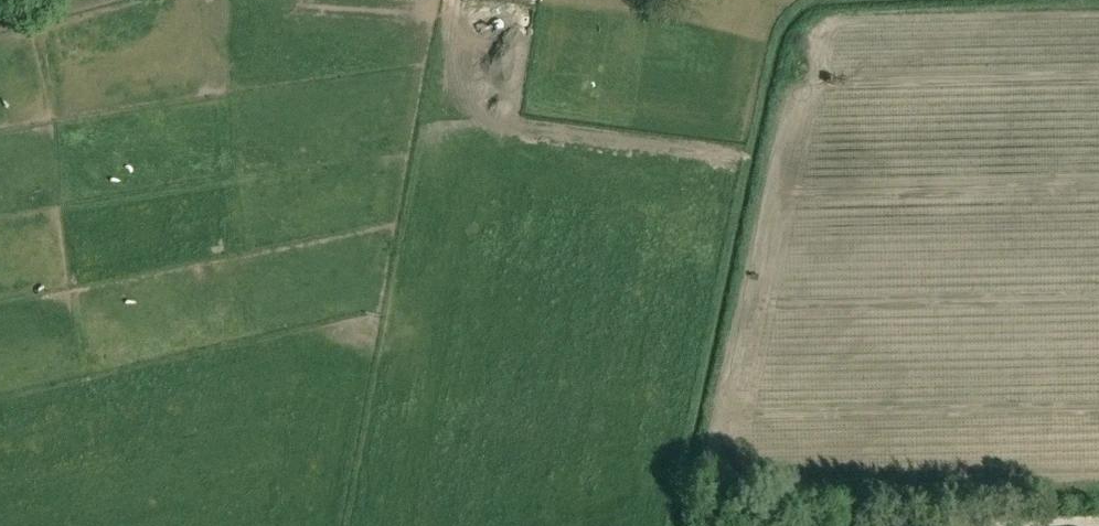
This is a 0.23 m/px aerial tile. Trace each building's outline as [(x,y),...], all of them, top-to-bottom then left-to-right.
[(404,187),(419,189),(420,174),(405,172),(404,187)] [(744,517),(744,525),(763,525),(763,519),(744,517)]
